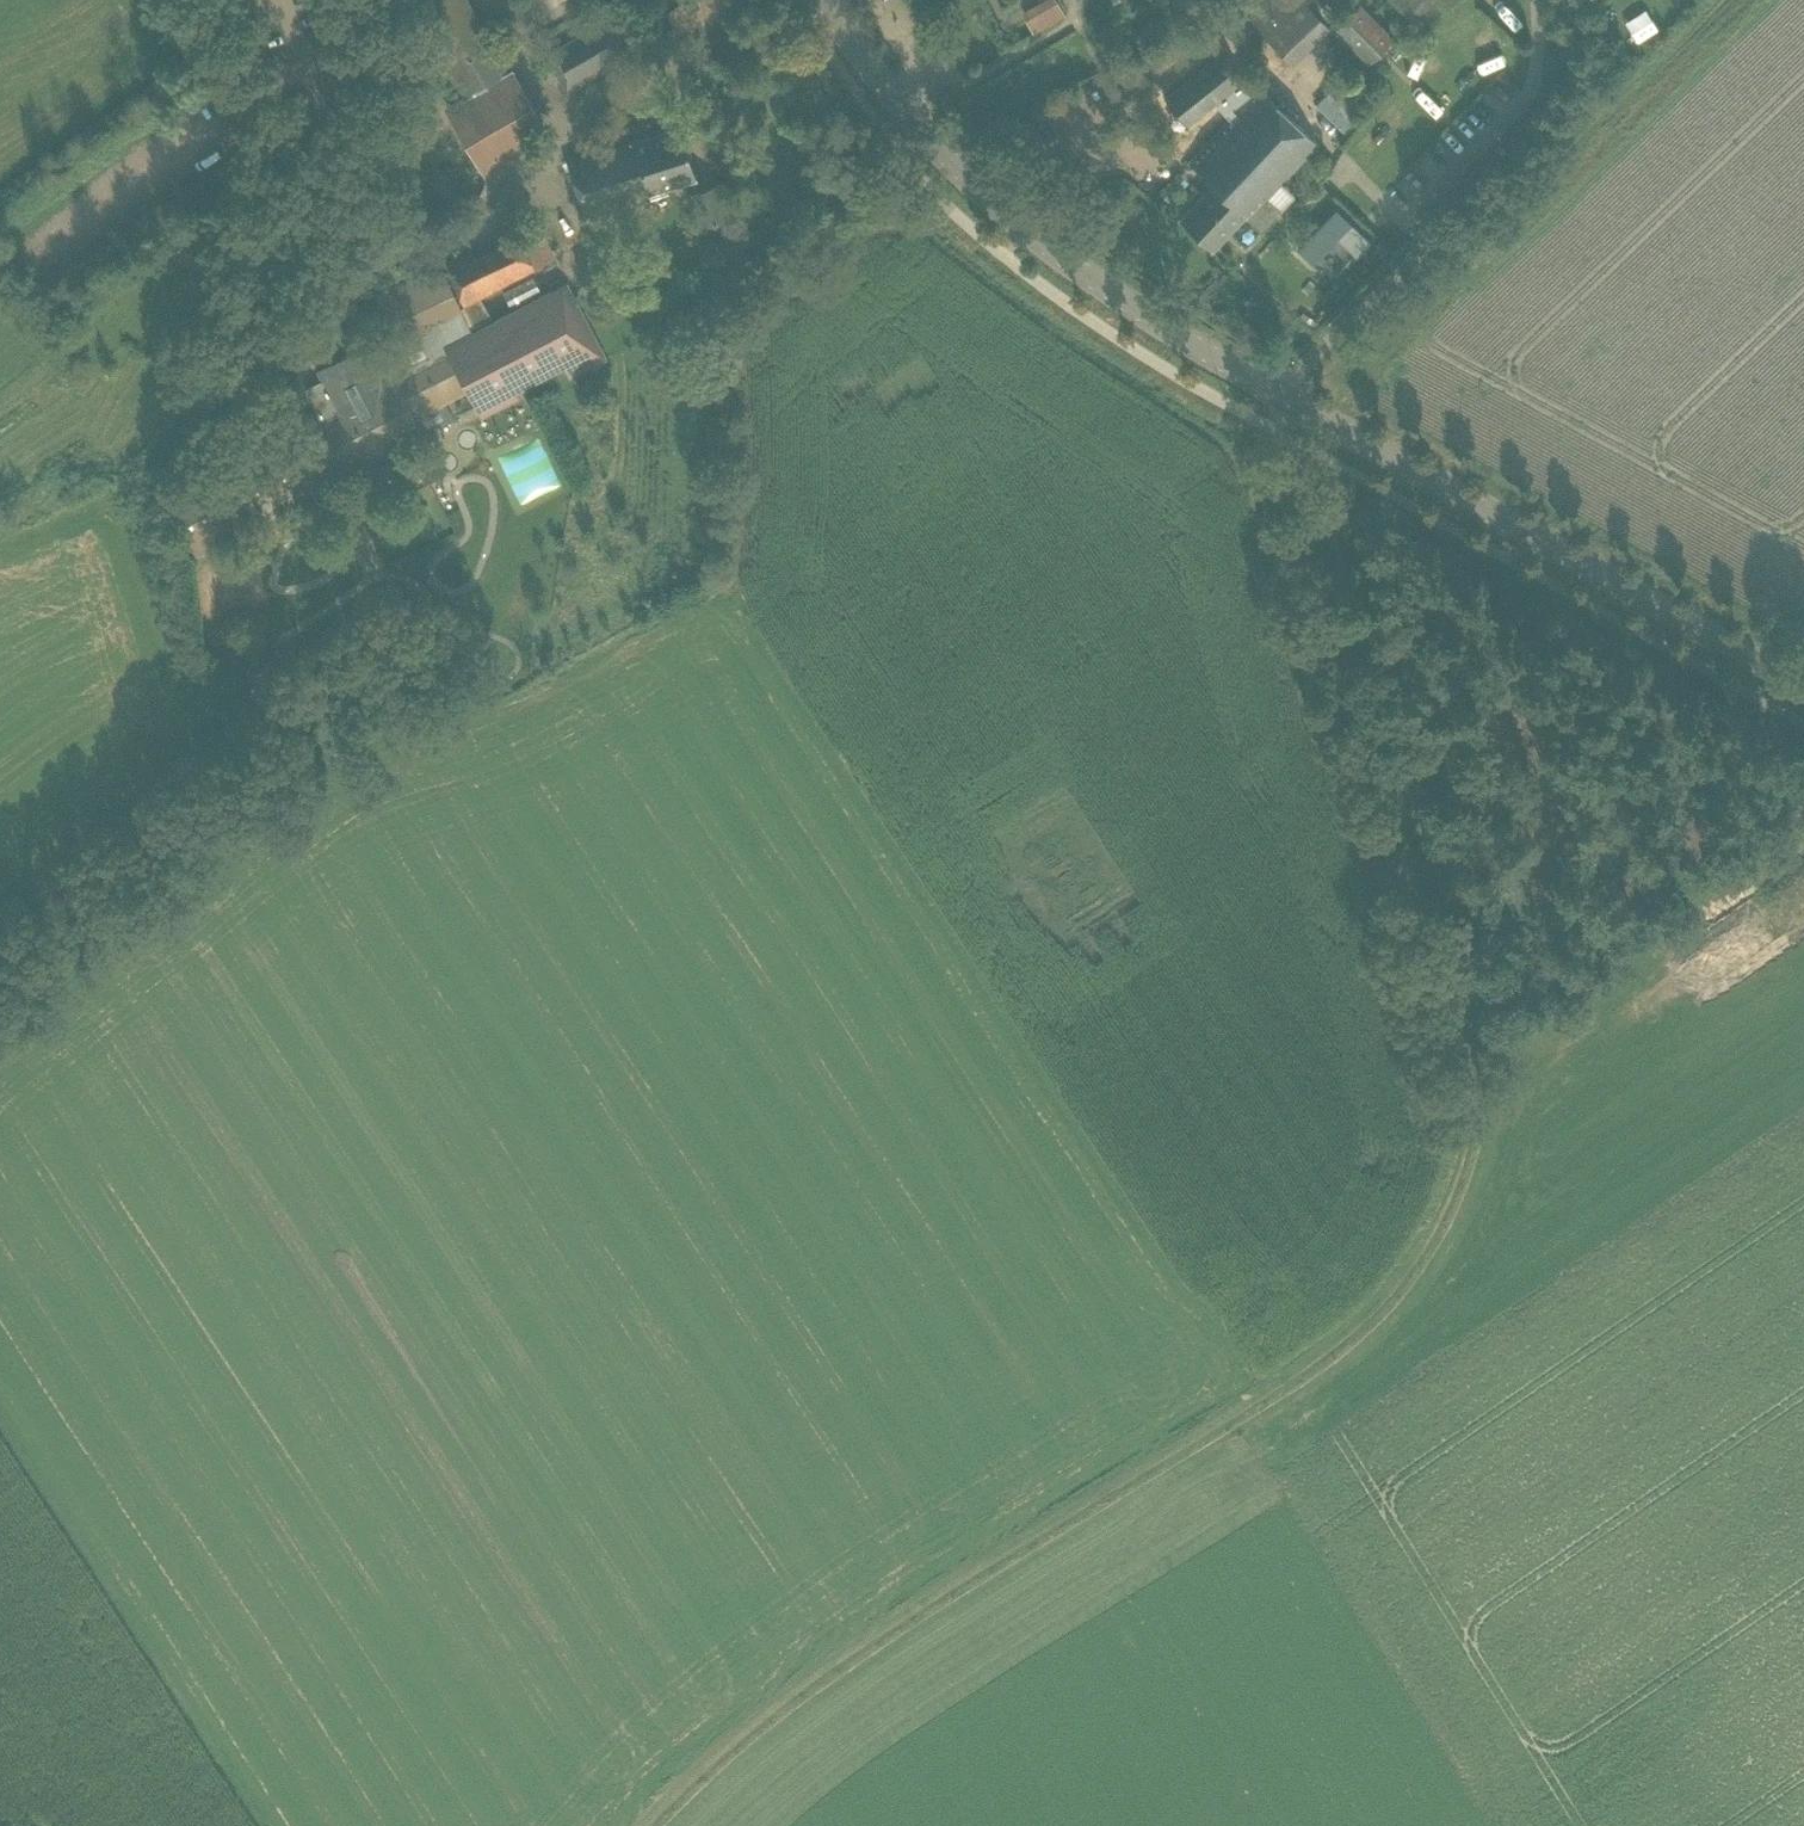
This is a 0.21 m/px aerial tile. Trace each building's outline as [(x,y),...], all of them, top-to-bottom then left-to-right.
[(511,71),(508,72),(465,0),(407,0),(466,102),(465,102),(470,109),(467,110),(468,111),(459,117),(468,131),(462,135),(485,174),(536,145),(528,131),(541,124),(511,71)] [(1068,10),(1060,0),(1043,0),(1031,11),(1047,29),(1068,10)] [(1236,4),(1253,20),(1250,23),(1291,66),(1331,29),(1305,3),(1308,0),(1240,0),(1236,4)] [(1424,34),(1456,0),(1388,0),(1424,34)] [(1650,29),(1651,0),(1625,0),(1624,28),(1650,29)] [(1335,27),(1370,62),(1393,38),(1358,4),(1335,27)] [(1219,53),(1164,98),(1186,126),(1214,104),(1229,120),(1205,145),(1188,163),(1213,186),(1180,221),(1211,250),(1244,216),(1247,218),(1261,231),(1282,209),(1268,196),(1316,146),(1317,144),(1258,88),(1235,113),(1231,109),(1251,93),(1219,53)] [(1130,71),(1117,79),(1126,92),(1139,84),(1130,71)] [(1358,102),(1370,90),(1361,82),(1349,93),(1338,81),(1325,94),(1348,118),(1362,105),(1358,102)] [(677,127),(630,143),(566,163),(586,222),(650,201),(648,193),(672,186),(694,178),(677,127)] [(686,194),(696,229),(730,217),(718,183),(686,194)] [(1334,208),(1297,248),(1312,262),(1336,236),(1355,254),(1368,239),(1334,208)] [(318,418),(164,494),(195,557),(201,553),(424,436),(423,434),(451,419),(443,403),(467,390),(478,410),(563,365),(570,377),(572,376),(605,359),(566,283),(493,322),(479,296),(554,258),(537,225),(473,259),(470,253),(445,266),(465,305),(465,306),(466,309),(464,311),(441,268),(378,301),(414,370),(388,384),(368,344),(319,369),(324,379),(304,388),(318,418)]
